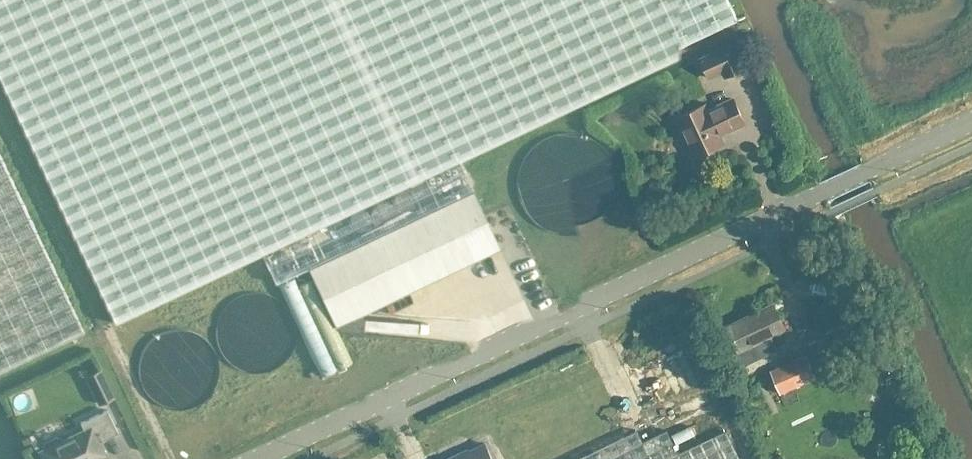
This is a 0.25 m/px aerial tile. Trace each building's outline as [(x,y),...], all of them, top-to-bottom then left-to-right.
[(727,0),(0,0),(0,67),(116,313),(263,244),(276,273),(309,258),(336,316),(501,238),(460,151),(736,20),(727,0)] [(732,44),(699,59),(708,78),(722,71),(724,77),(743,68),(732,44)] [(704,105),(675,118),(694,157),(722,144),(718,135),(744,123),(733,99),(707,111),(704,105)] [(568,155),(552,156),(553,167),(566,166),(566,175),(587,174),(584,140),(576,140),(577,146),(568,147),(568,155)] [(0,144),(0,363),(84,322),(0,144)] [(585,200),(595,200),(595,185),(552,184),(551,211),(584,212),(585,200)] [(756,344),(762,356),(775,350),(769,338),(784,331),(775,311),(767,316),(763,309),(726,327),(738,353),(756,344)] [(814,378),(804,356),(771,371),(781,393),(814,378)] [(116,387),(102,359),(94,363),(101,376),(92,380),(100,395),(116,387)] [(81,413),(85,421),(62,432),(60,429),(57,428),(46,434),(44,437),(46,439),(41,442),(49,458),(78,458),(106,445),(100,432),(119,423),(108,400),(81,413)] [(671,440),(692,432),(688,421),(667,429),(671,440)] [(635,429),(572,458),(649,458),(635,429)] [(724,429),(661,458),(738,458),(724,429)] [(447,458),(491,458),(484,443),(460,455),(459,453),(447,458)]
